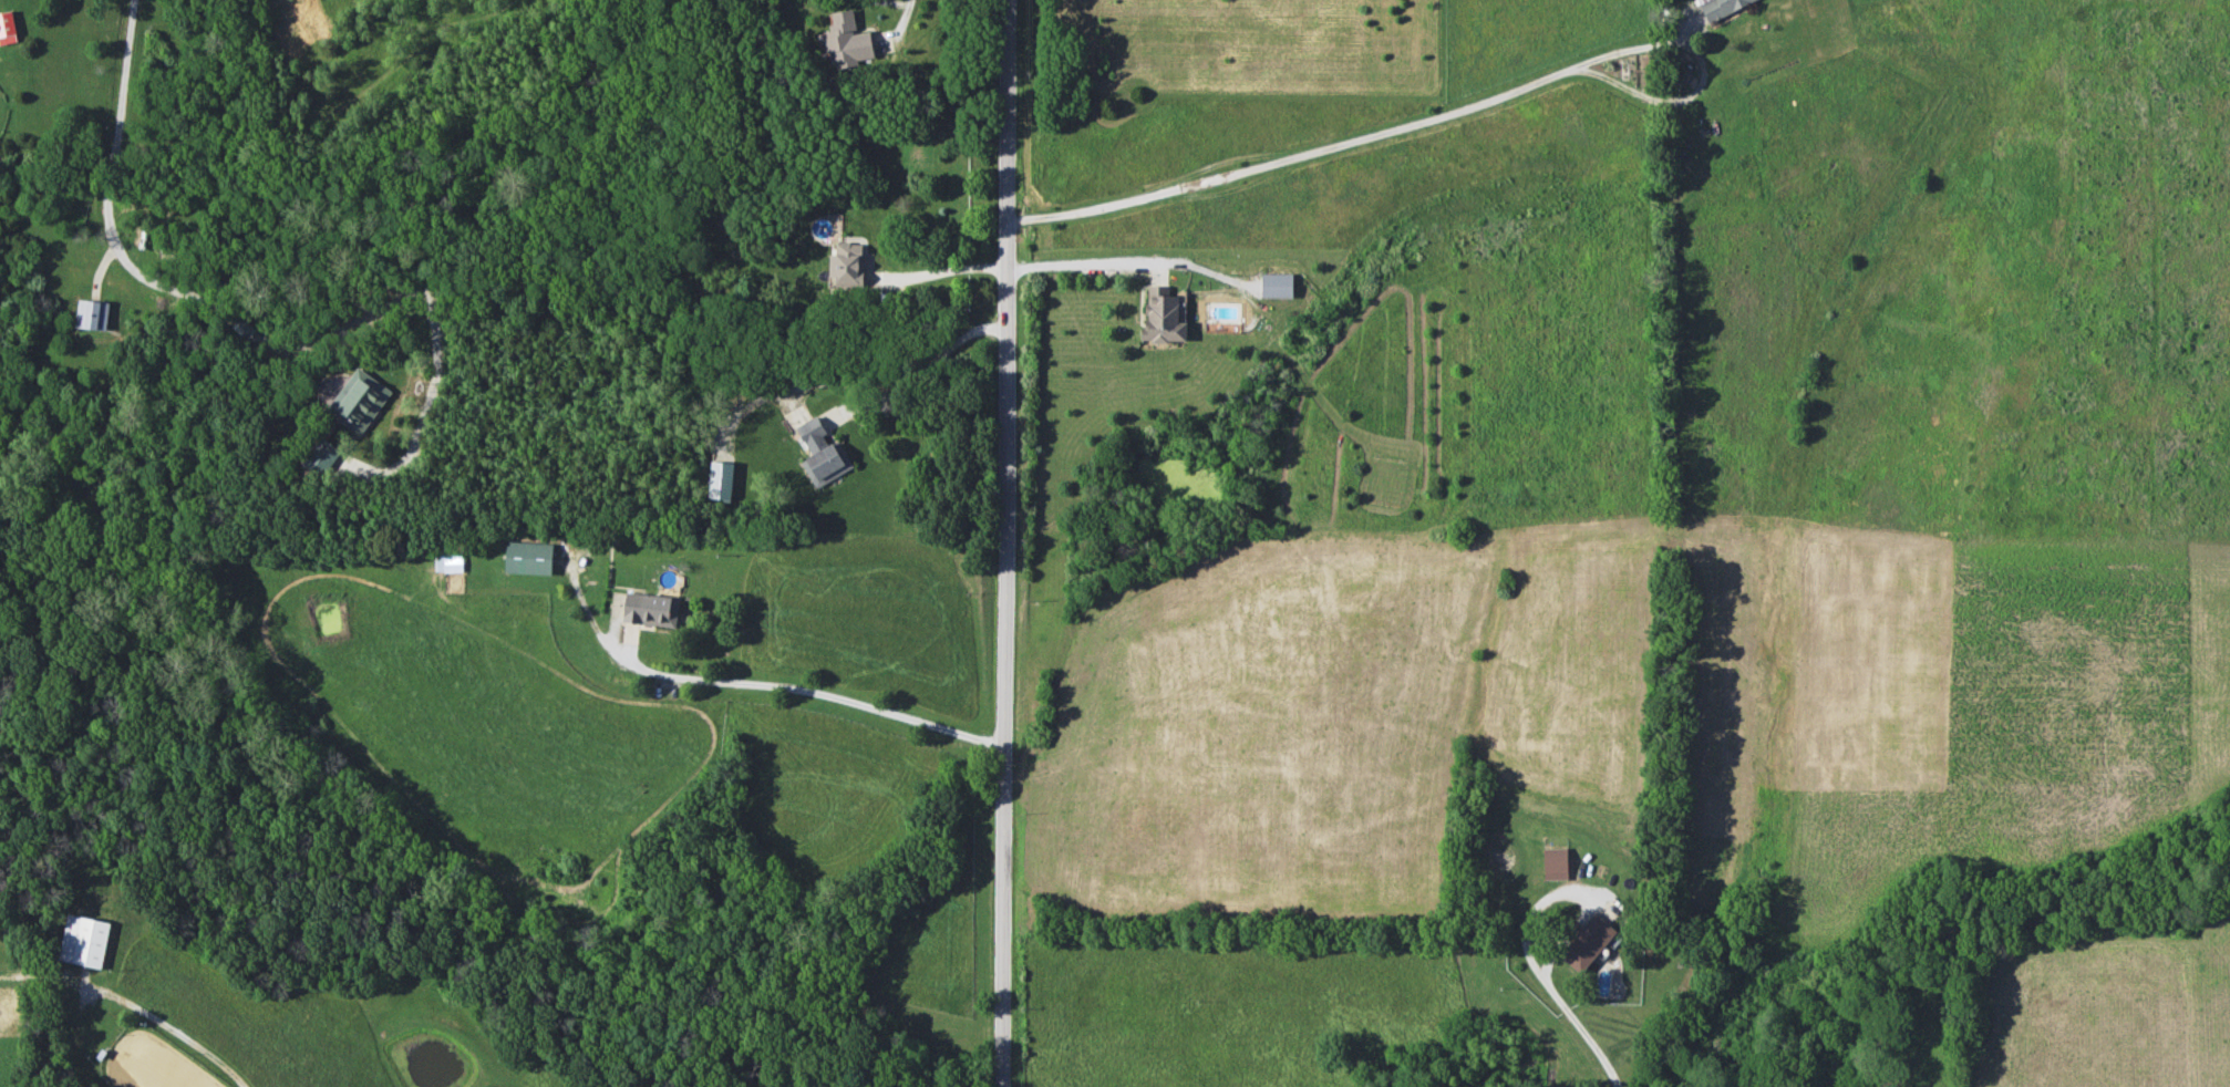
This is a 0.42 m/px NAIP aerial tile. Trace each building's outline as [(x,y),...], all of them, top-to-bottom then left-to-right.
[(1707,22),(1756,0),(1697,0),(1707,22)] [(869,31),(856,33),(852,9),(829,12),(832,33),(821,35),(825,54),(832,53),(834,70),(858,66),(857,60),(873,57),(869,31)] [(11,10),(0,12),(0,45),(17,41),(11,10)] [(830,254),(829,286),(861,287),(862,243),(835,242),(835,254),(830,254)] [(1292,274),(1261,273),(1261,297),(1292,297),(1292,274)] [(1185,342),(1186,322),(1177,322),(1178,295),(1168,295),(1168,285),(1146,285),(1144,341),(1185,342)] [(75,327),(106,330),(109,302),(78,299),(75,327)] [(248,339),(256,328),(239,316),(231,328),(248,339)] [(326,412),(361,435),(391,390),(356,367),(326,412)] [(814,488),(853,467),(838,439),(830,444),(815,416),(796,426),(811,455),(803,459),(807,466),(804,468),(814,488)] [(302,463),(320,477),(341,450),(323,436),(302,463)] [(731,500),(732,462),(709,461),(709,500),(731,500)] [(551,543),(506,541),(505,572),(550,574),(551,543)] [(462,571),(461,553),(434,553),(435,572),(462,571)] [(621,620),(674,628),(679,599),(626,591),(621,620)] [(1566,848),(1543,848),(1543,879),(1567,879),(1566,848)] [(1555,953),(1580,974),(1616,931),(1594,913),(1582,927),(1579,924),(1555,953)] [(110,923),(66,914),(57,959),(101,969),(110,923)]
